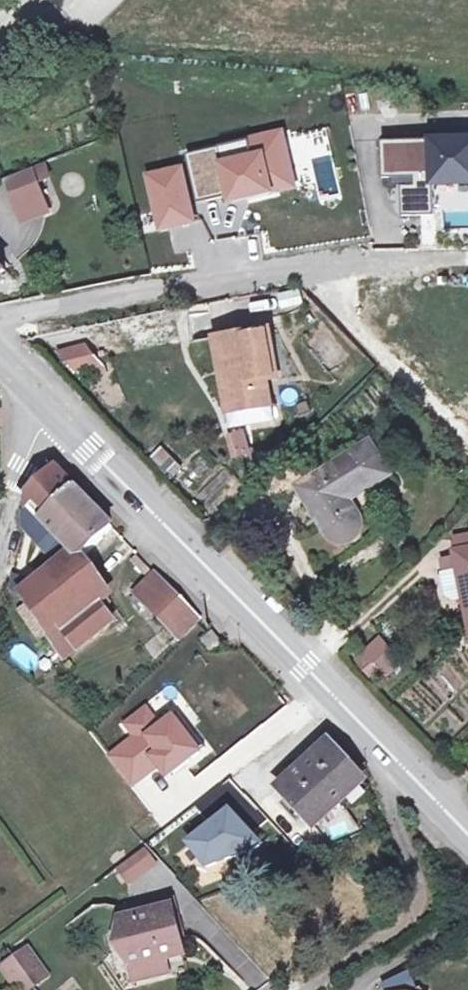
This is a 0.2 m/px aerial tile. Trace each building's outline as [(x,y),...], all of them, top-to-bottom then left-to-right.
[(284,130),(185,152),(196,201),(222,195),(225,205),(298,188),(284,130)] [(434,214),(433,181),(467,180),(467,135),(380,139),(381,177),(400,176),(412,176),(413,186),(400,186),(402,215),(434,214)] [(181,162),(141,172),(156,232),(196,222),(181,162)] [(33,168),(7,178),(19,208),(45,198),(33,168)] [(412,176),(400,176),(400,186),(413,186),(412,176)] [(279,309),(302,305),(299,290),(277,293),(279,309)] [(236,372),(222,374),(228,411),(264,406),(260,380),(271,378),(280,377),(270,329),(230,336),(236,372)] [(236,372),(230,336),(216,338),(222,374),(236,372)] [(88,350),(63,355),(74,371),(98,367),(88,350)] [(271,378),(260,380),(264,406),(228,411),(231,428),(276,421),(271,378)] [(228,430),(230,456),(249,454),(247,429),(228,430)] [(315,477),(298,487),(299,489),(325,531),(331,539),(337,542),(342,543),(348,543),(353,540),(357,537),(360,531),(362,526),(363,518),(359,512),(351,500),(393,473),(373,442),(315,477)] [(161,445),(149,457),(170,478),(182,466),(161,445)] [(298,487),(315,477),(308,465),(283,475),(268,486),(280,502),(299,489),(298,487)] [(108,598),(80,559),(113,527),(56,470),(22,503),(72,555),(19,597),(26,607),(46,636),(51,643),(101,604),(108,598)] [(467,550),(467,537),(454,540),(456,552),(467,550)] [(456,552),(457,558),(465,599),(467,612),(467,550),(456,552)] [(465,599),(457,558),(443,561),(445,572),(442,572),(447,596),(454,595),(456,601),(465,599)] [(158,576),(142,592),(131,601),(142,614),(148,608),(181,641),(201,620),(158,576)] [(115,622),(102,605),(101,604),(51,643),(65,661),(115,622)] [(46,636),(26,607),(19,612),(39,641),(46,636)] [(213,636),(204,644),(211,652),(220,645),(213,636)] [(382,639),(366,652),(368,654),(381,670),(386,676),(402,663),(382,639)] [(381,670),(368,654),(358,662),(371,678),(381,670)] [(129,735),(105,753),(132,788),(157,769),(163,777),(200,748),(171,710),(160,718),(147,701),(119,722),(129,735)] [(331,746),(281,789),(313,827),(337,805),(360,786),(363,782),(331,746)] [(366,793),(360,786),(337,805),(344,812),(366,793)] [(231,814),(190,846),(206,865),(261,847),(231,814)] [(147,853),(123,870),(131,881),(155,864),(147,853)] [(121,921),(118,937),(124,957),(132,968),(164,960),(163,956),(169,954),(167,950),(180,947),(171,908),(121,921)] [(163,956),(164,960),(183,956),(180,947),(167,950),(169,954),(163,956)] [(35,951),(21,961),(39,987),(52,977),(35,951)] [(164,960),(132,968),(136,983),(167,975),(164,960)] [(7,970),(21,989),(34,989),(39,987),(21,961),(7,970)]
